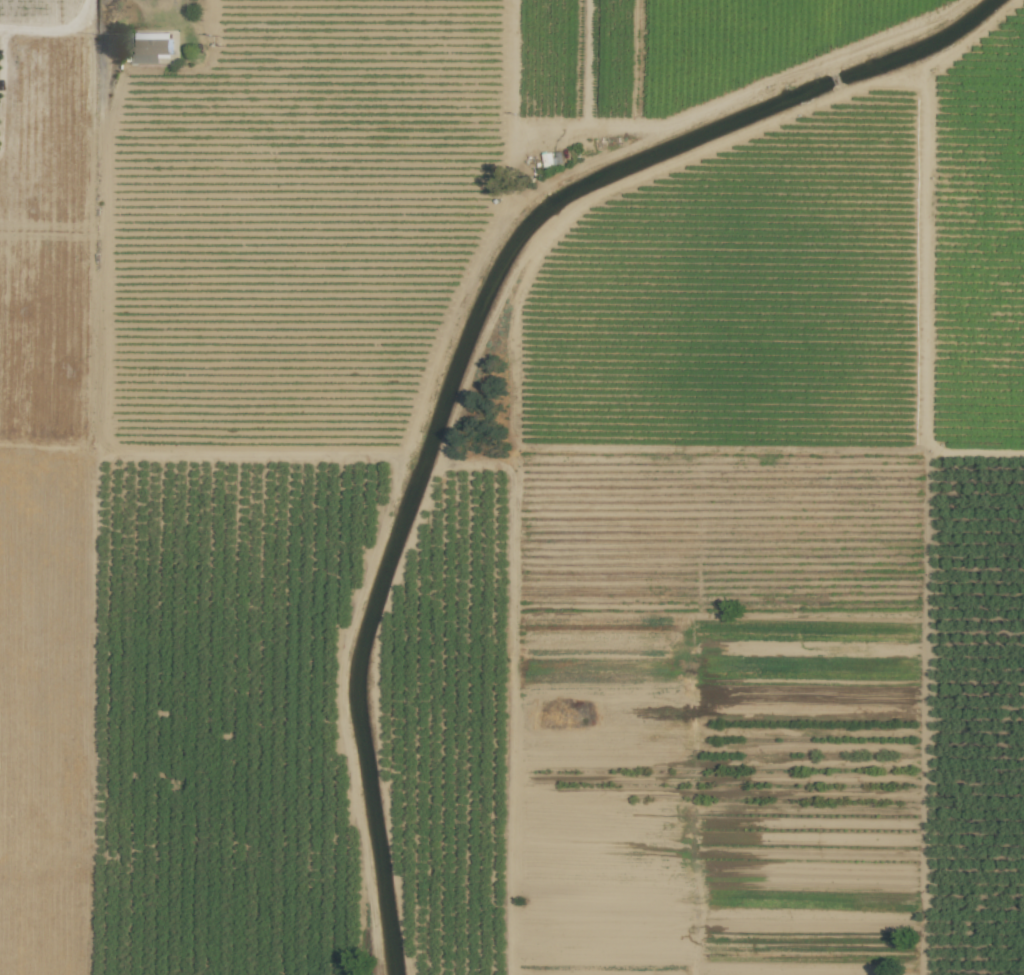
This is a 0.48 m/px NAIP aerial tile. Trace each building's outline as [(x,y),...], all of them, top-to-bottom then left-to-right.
[(160,62),(160,54),(172,54),(172,32),(138,33),(138,53),(132,54),(132,63),(160,62)]
